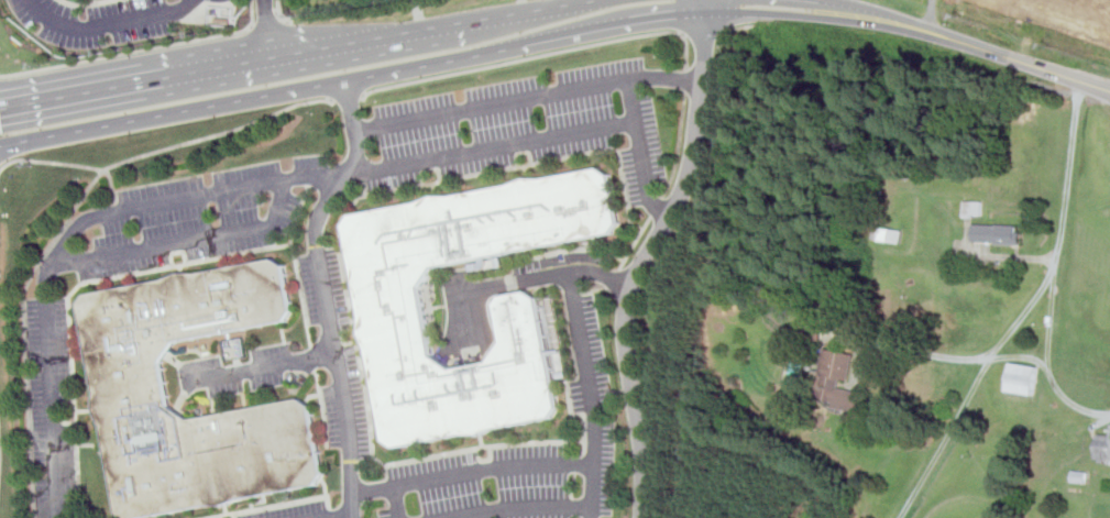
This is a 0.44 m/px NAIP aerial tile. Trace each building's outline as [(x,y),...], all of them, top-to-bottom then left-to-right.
[(421,286),(435,354),(454,367),(492,361),(504,341),(497,302),(504,294),(528,289),(539,297),(561,405),(553,417),(496,428),(480,434),(462,434),(397,448),(386,441),(367,342),(361,333),(363,315),(344,223),(352,212),(420,200),(435,194),(453,194),(512,183),(527,176),(546,176),(602,166),(612,173),(620,221),(613,231),(435,266),(421,286)] [(982,200),(965,200),(965,218),(982,218),(982,200)] [(1023,224),(974,224),(974,244),(1023,244),(1023,224)] [(877,241),(901,241),(901,228),(877,228),(877,241)] [(285,320),(293,308),(285,263),(274,258),(198,273),(180,271),(165,278),(86,293),(79,301),(97,390),(96,409),(103,426),(118,513),(126,517),(146,517),(212,504),(224,506),(239,498),(318,484),(325,474),(310,405),(300,398),(190,419),(169,404),(162,361),(175,341),(285,320)] [(842,377),(850,379),(856,353),(825,348),(815,396),(836,400),(835,407),(856,411),(859,392),(840,387),(842,377)] [(1038,366),(1011,363),(1009,393),(1035,395),(1038,366)] [(1097,434),(1097,463),(1109,463),(1109,434),(1097,434)]
